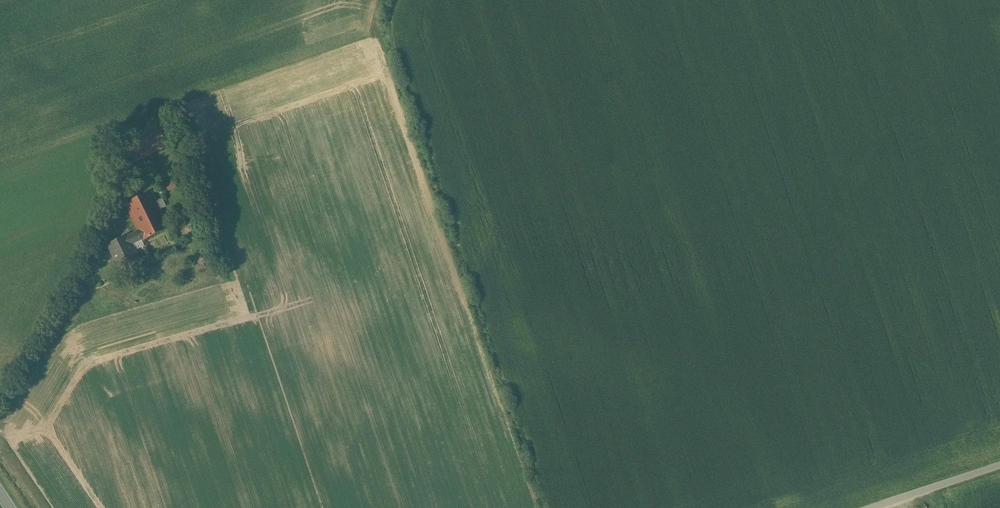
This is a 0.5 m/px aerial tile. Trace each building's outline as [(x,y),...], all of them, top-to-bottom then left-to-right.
[(167,146),(157,125),(125,140),(135,161),(167,146)] [(169,191),(179,186),(177,180),(166,184),(169,191)] [(126,203),(139,232),(143,240),(144,240),(168,228),(150,191),(126,203)] [(131,246),(143,240),(139,232),(127,238),(127,236),(109,245),(120,268),(138,260),(131,246)]
